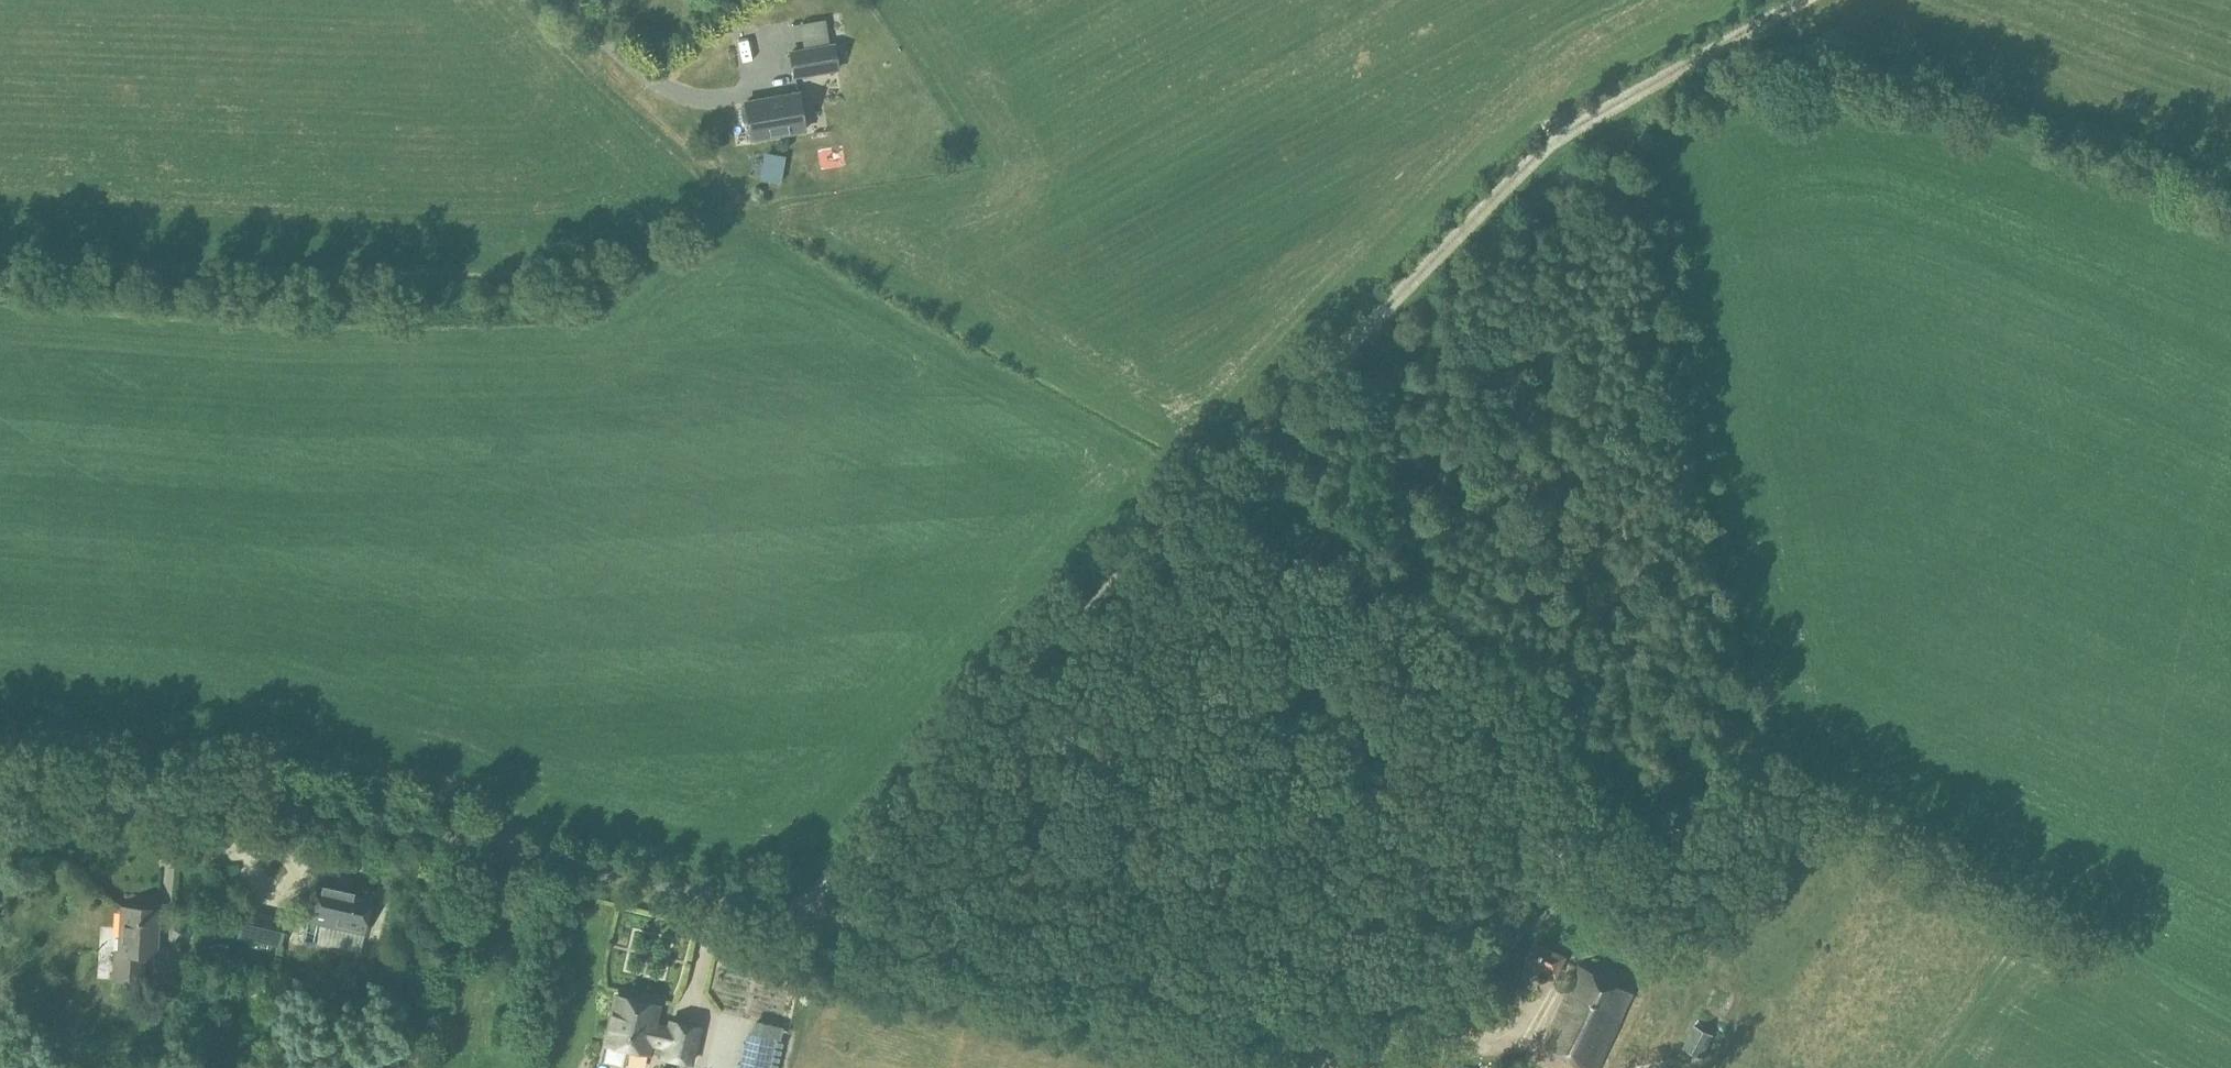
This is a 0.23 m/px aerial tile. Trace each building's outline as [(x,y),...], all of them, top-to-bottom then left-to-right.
[(795,77),(838,70),(834,46),(791,53),(795,77)] [(805,131),(799,94),(746,103),(746,106),(741,107),(744,123),(749,122),(752,139),(805,131)] [(365,934),(374,896),(319,883),(310,921),(365,934)] [(156,957),(159,910),(122,907),(120,953),(115,953),(113,979),(143,982),(145,957),(156,957)] [(281,947),(287,921),(244,911),(239,937),(281,947)] [(1552,975),(1564,955),(1537,942),(1527,962),(1552,975)] [(699,992),(713,995),(711,1007),(740,1013),(748,977),(704,968),(699,992)] [(1632,993),(1582,968),(1546,1045),(1588,1067),(1597,1067),(1632,993)] [(1703,1056),(1734,996),(1715,986),(1684,1046),(1703,1056)] [(671,1022),(669,1029),(655,1025),(659,1006),(617,996),(605,1046),(603,1046),(600,1062),(625,1067),(629,1052),(626,1051),(626,1049),(648,1054),(651,1043),(665,1047),(663,1057),(691,1063),(699,1029),(671,1022)] [(749,1036),(742,1067),(779,1067),(784,1043),(749,1036)]
